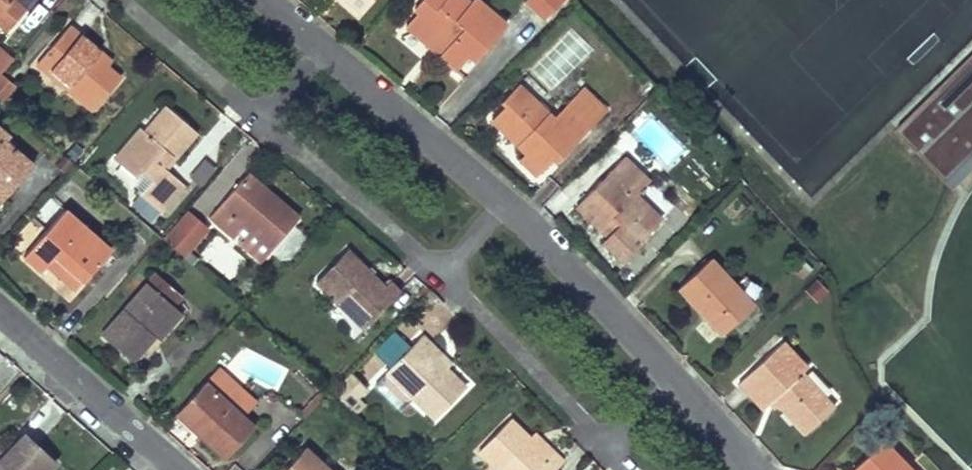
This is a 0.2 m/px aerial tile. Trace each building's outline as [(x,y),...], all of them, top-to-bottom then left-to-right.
[(7,30),(25,10),(14,0),(0,0),(0,24),(7,30)] [(357,14),(360,10),(348,0),(341,0),(357,14)] [(360,10),(369,0),(348,0),(360,10)] [(477,0),(471,0),(469,2),(467,0),(421,0),(414,8),(418,11),(406,26),(429,46),(435,39),(446,48),(440,55),(457,69),(469,54),(476,60),(506,24),(477,0)] [(525,1),(545,20),(564,0),(526,0),(525,1)] [(98,51),(68,26),(37,63),(92,110),(120,78),(105,66),(94,56),(98,51)] [(446,48),(435,39),(429,46),(440,55),(446,48)] [(0,50),(0,71),(11,59),(0,50)] [(110,61),(98,51),(94,56),(105,66),(110,61)] [(900,125),(957,183),(971,168),(971,55),(900,125)] [(1,77),(0,79),(0,101),(12,86),(1,77)] [(552,119),(517,85),(501,102),(505,105),(491,120),(511,139),(515,135),(520,140),(517,144),(526,152),(520,159),(537,175),(553,158),(557,162),(606,111),(582,88),(552,119)] [(196,131),(166,106),(144,131),(141,128),(125,146),(131,151),(120,164),(136,178),(141,172),(150,180),(139,193),(140,195),(159,211),(183,184),(164,168),(161,165),(169,154),(173,158),(196,131)] [(4,141),(8,136),(0,130),(0,202),(32,165),(12,148),(4,141)] [(520,140),(515,135),(511,139),(517,144),(520,140)] [(16,143),(8,136),(4,141),(12,148),(16,143)] [(131,151),(125,146),(114,159),(120,164),(131,151)] [(173,158),(169,154),(161,165),(164,168),(173,158)] [(648,181),(623,157),(576,207),(601,231),(607,224),(613,229),(607,236),(601,242),(621,260),(660,219),(635,195),(648,181)] [(246,173),(241,179),(261,195),(265,189),(246,173)] [(241,179),(209,217),(234,238),(244,226),(272,249),(299,217),(265,189),(261,195),(241,179)] [(159,211),(140,195),(132,204),(151,221),(159,211)] [(110,250),(50,197),(31,218),(46,231),(23,257),(40,272),(45,266),(53,257),(81,281),(82,282),(110,250)] [(206,229),(187,213),(164,240),(184,256),(206,229)] [(613,229),(607,224),(601,231),(607,236),(613,229)] [(244,226),(234,238),(261,262),(272,249),(244,226)] [(24,251),(12,240),(7,245),(20,256),(24,251)] [(347,249),(316,281),(364,328),(401,290),(390,280),(385,286),(347,249)] [(53,257),(45,266),(73,290),(81,281),(53,257)] [(709,258),(678,288),(722,334),(753,305),(752,304),(734,285),(709,258)] [(156,273),(102,335),(132,362),(154,336),(177,309),(173,305),(182,295),(156,273)] [(745,274),(734,285),(752,304),(763,293),(745,274)] [(177,309),(154,336),(158,339),(181,313),(177,309)] [(433,345),(422,334),(385,372),(434,419),(465,388),(446,369),(427,350),(433,345)] [(739,382),(763,408),(767,404),(773,399),(778,404),(800,428),(828,402),(801,373),(806,368),(782,342),(739,382)] [(452,363),(433,345),(427,350),(446,369),(452,363)] [(255,403),(217,368),(179,410),(204,432),(200,436),(225,459),(254,427),(243,417),(255,403)] [(365,388),(350,374),(333,392),(347,406),(355,398),(365,388)] [(299,412),(305,418),(322,400),(316,394),(299,412)] [(362,405),(355,398),(347,406),(355,413),(362,405)] [(773,409),(778,404),(773,399),(767,404),(773,409)] [(833,408),(828,402),(800,428),(805,434),(833,408)] [(204,432),(179,410),(175,413),(200,436),(204,432)] [(510,419),(479,451),(499,469),(555,469),(564,461),(554,450),(548,456),(529,438),(510,419)] [(529,438),(548,456),(554,450),(535,432),(529,438)] [(54,463),(24,435),(0,460),(0,469),(48,469),(54,463)] [(882,441),(852,469),(911,469),(882,441)] [(303,448),(284,469),(328,469),(303,448)] [(410,460),(405,465),(410,469),(420,469),(410,460)]
